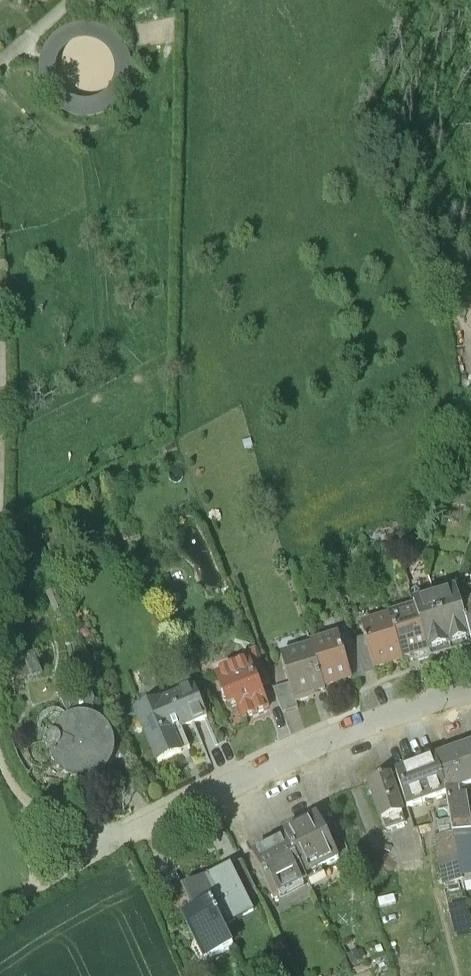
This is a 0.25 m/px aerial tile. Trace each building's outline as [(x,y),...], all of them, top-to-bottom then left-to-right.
[(129,88),(133,70),(129,53),(119,37),(104,27),(86,24),(68,28),(53,38),(43,53),(39,71),(43,89),(53,104),(69,114),(87,118),(104,114),(119,104),(129,88)] [(435,595),(451,648),(470,642),(470,639),(461,606),(462,606),(457,588),(435,595)] [(435,595),(414,601),(415,606),(428,649),(430,655),(451,648),(435,595)] [(462,606),(461,606),(470,639),(470,603),(462,606)] [(428,649),(415,606),(389,614),(402,658),(403,661),(414,658),(413,653),(428,649)] [(389,617),(361,625),(364,635),(375,670),(391,665),(390,662),(402,658),(389,617)] [(340,635),(311,644),(311,646),(323,686),(353,677),(340,635)] [(364,635),(353,639),(363,673),(375,670),(364,635)] [(311,646),(281,656),(290,683),(296,701),(297,700),(313,696),(312,692),(324,689),(323,686),(311,646)] [(270,680),(258,649),(245,654),(248,662),(249,661),(259,685),(270,680)] [(248,662),(216,674),(224,695),(222,699),(226,701),(229,707),(237,704),(242,718),(268,708),(259,685),(249,661),(248,662)] [(57,693),(68,717),(74,714),(85,712),(90,714),(93,697),(86,681),(57,693)] [(290,683),(273,688),(283,712),(299,707),(297,700),(296,701),(290,683)] [(191,685),(137,708),(158,756),(179,747),(171,726),(203,712),(191,685)] [(64,719),(56,728),(53,728),(49,729),(46,732),(45,735),(44,739),(45,742),(47,745),(50,747),(54,748),(59,759),(67,766),(78,770),(90,770),(100,765),(108,756),(111,745),(111,733),(105,723),(96,716),(90,714),(85,712),(74,714),(68,717),(64,719)] [(461,795),(459,786),(470,782),(470,743),(436,756),(446,791),(450,818),(459,856),(463,855),(470,879),(470,821),(465,794),(461,795)] [(436,756),(396,771),(407,805),(446,791),(436,756)] [(402,811),(388,774),(370,781),(383,817),(402,811)] [(316,816),(284,832),(304,873),(337,856),(316,816)] [(284,832),(250,849),(273,896),(308,879),(304,873),(284,832)] [(256,888),(241,858),(231,863),(246,893),(256,888)] [(231,863),(182,888),(185,894),(193,910),(186,913),(189,920),(187,926),(197,945),(201,945),(208,959),(234,946),(224,926),(255,911),(246,893),(231,863)] [(175,875),(166,880),(175,899),(185,894),(182,888),(175,875)]
